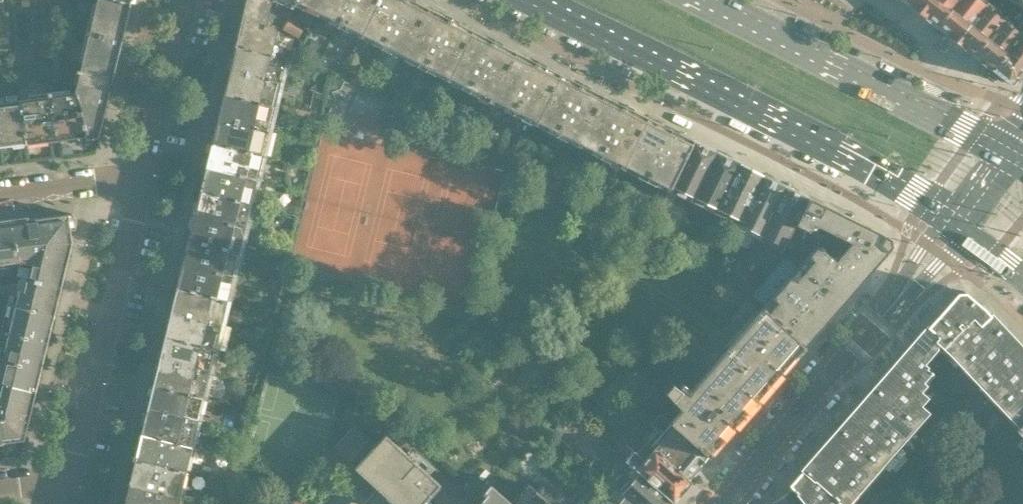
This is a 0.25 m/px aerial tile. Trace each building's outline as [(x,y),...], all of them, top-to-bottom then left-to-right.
[(124,0),(97,0),(88,36),(120,43),(130,1),(124,0)] [(233,42),(235,42),(234,47),(272,57),(272,56),(277,35),(273,34),(274,28),(273,26),(263,24),(268,0),(243,0),(233,42)] [(293,5),(301,9),(304,4),(317,10),(322,0),(296,0),(293,5)] [(317,10),(339,22),(350,0),(322,0),(317,10)] [(339,22),(362,33),(378,0),(350,0),(339,22)] [(362,33),(383,43),(405,0),(378,0),(362,33)] [(413,0),(405,0),(383,43),(405,54),(428,7),(413,0)] [(924,0),(904,0),(916,10),(924,0)] [(953,0),(924,0),(916,10),(934,24),(953,0)] [(934,24),(953,39),(981,3),(978,0),(953,0),(934,24)] [(1011,0),(984,0),(981,3),(1000,18),(1018,33),(1012,41),(1022,50),(1022,9),(1011,0)] [(1022,9),(1022,0),(1011,0),(1022,9)] [(981,3),(953,39),(972,54),(1000,18),(981,3)] [(449,18),(428,7),(405,54),(426,65),(449,18)] [(472,29),(449,18),(426,65),(449,76),(472,29)] [(1000,18),(972,54),(1007,82),(1014,81),(1022,69),(1022,50),(1012,41),(1018,33),(1000,18)] [(493,40),(472,29),(449,76),(470,87),(493,40)] [(120,43),(88,36),(79,73),(111,80),(120,43)] [(515,51),(493,40),(470,87),(492,97),(515,51)] [(272,57),(234,47),(231,57),(229,68),(274,79),(274,78),(276,69),(279,58),(272,56),(272,57)] [(34,48),(16,51),(17,60),(35,57),(34,48)] [(537,62),(515,51),(492,97),(514,108),(537,62)] [(559,73),(537,62),(514,108),(536,119),(559,73)] [(274,101),(279,80),(274,78),(274,79),(229,68),(225,83),(222,98),(217,117),(268,129),(275,101),(274,101)] [(97,136),(111,80),(79,73),(75,92),(85,135),(86,137),(97,136)] [(580,83),(559,73),(536,119),(557,130),(580,83)] [(398,113),(401,108),(344,80),(340,88),(332,91),(335,99),(328,113),(329,117),(340,123),(344,121),(353,125),(356,119),(372,127),(380,125),(388,108),(398,113)] [(602,94),(580,83),(557,130),(579,141),(602,94)] [(85,135),(75,92),(48,96),(53,139),(85,135)] [(623,105),(602,94),(579,141),(600,152),(623,105)] [(48,96),(18,100),(24,143),(53,139),(48,96)] [(0,102),(0,146),(11,145),(13,147),(23,146),(24,143),(18,100),(0,102)] [(645,116),(623,105),(600,152),(622,162),(645,116)] [(667,127),(645,116),(622,162),(632,167),(629,172),(642,178),(644,173),(667,127)] [(268,129),(217,117),(205,166),(256,178),(268,129)] [(690,138),(667,127),(644,173),(667,185),(668,182),(690,138)] [(713,150),(690,138),(668,182),(691,193),(713,150)] [(713,150),(691,193),(688,199),(704,207),(707,201),(715,205),(736,161),(713,150)] [(760,173),(736,161),(715,205),(738,217),(760,173)] [(256,178),(205,166),(194,215),(244,227),(256,178)] [(782,185),(760,173),(738,217),(736,221),(759,232),(782,185)] [(795,223),(808,197),(782,185),(759,232),(756,238),(781,249),(785,242),(795,223)] [(890,245),(889,238),(808,197),(795,223),(785,242),(808,254),(816,245),(817,244),(818,244),(848,272),(859,281),(890,245)] [(73,213),(11,221),(15,249),(72,242),(70,230),(75,229),(77,221),(73,213)] [(244,227),(194,215),(182,263),(232,275),(244,227)] [(0,223),(0,267),(17,264),(15,249),(11,221),(0,223)] [(72,242),(15,249),(17,264),(28,267),(26,278),(61,286),(72,242)] [(859,281),(848,272),(818,244),(817,244),(816,245),(808,254),(806,257),(799,265),(841,302),(859,281)] [(232,275),(182,263),(170,311),(221,324),(232,275)] [(841,302),(799,265),(781,285),(823,322),(841,302)] [(61,286),(26,278),(23,288),(14,286),(11,301),(55,312),(61,286)] [(823,322),(781,285),(761,307),(766,311),(803,344),(823,322)] [(956,292),(930,322),(939,332),(935,336),(939,341),(942,345),(948,337),(981,306),(964,291),(956,292)] [(55,312),(11,301),(4,328),(48,338),(55,312)] [(981,306),(948,337),(942,345),(958,363),(1001,324),(982,304),(981,306)] [(221,324),(170,311),(158,360),(209,372),(221,324)] [(664,390),(681,409),(669,422),(707,456),(710,453),(710,452),(779,373),(803,344),(766,311),(692,396),(671,382),(664,390)] [(928,355),(931,352),(937,345),(939,341),(935,336),(939,332),(930,322),(928,320),(892,361),(894,362),(921,386),(935,370),(933,368),(935,365),(934,364),(935,362),(928,355)] [(1001,324),(958,363),(976,382),(1018,343),(1001,324)] [(4,328),(0,345),(0,356),(41,366),(48,338),(4,328)] [(976,382),(994,402),(1022,375),(1022,348),(1018,343),(976,382)] [(0,356),(0,380),(2,381),(36,389),(41,366),(0,356)] [(209,372),(158,360),(146,409),(197,421),(209,372)] [(928,393),(921,386),(894,362),(876,383),(917,422),(927,410),(919,403),(928,393)] [(994,402),(1011,422),(1012,421),(1022,411),(1022,375),(994,402)] [(2,381),(0,389),(0,427),(2,442),(24,439),(36,389),(2,381)] [(876,383),(858,404),(900,441),(917,422),(876,383)] [(858,404),(840,424),(883,462),(900,441),(858,404)] [(197,421),(146,409),(135,455),(132,454),(132,457),(135,458),(185,470),(197,421)] [(1012,421),(1016,425),(1013,428),(1022,437),(1016,442),(1022,450),(1022,411),(1012,421)] [(707,456),(669,422),(660,414),(651,425),(655,429),(644,440),(647,442),(689,479),(689,478),(695,475),(699,470),(700,464),(705,458),(707,456)] [(840,424),(822,445),(865,482),(883,462),(840,424)] [(333,448),(377,488),(386,496),(395,503),(420,503),(439,483),(385,434),(375,444),(354,425),(333,448)] [(560,431),(556,435),(563,441),(567,437),(560,431)] [(689,479),(647,442),(636,453),(634,451),(626,460),(634,467),(673,501),(679,494),(677,493),(678,492),(682,491),(688,484),(688,480),(689,479)] [(822,445),(805,464),(847,503),(865,482),(822,445)] [(185,470),(135,458),(132,457),(126,482),(129,482),(179,495),(185,470)] [(634,467),(631,464),(613,485),(625,496),(634,503),(671,503),(673,501),(634,467)] [(805,464),(793,478),(814,503),(848,503),(847,503),(805,464)] [(793,478),(788,483),(791,487),(792,488),(805,503),(814,503),(793,478)] [(129,482),(126,482),(120,503),(177,503),(179,495),(129,482)] [(528,483),(512,501),(515,503),(551,503),(528,483)] [(488,485),(471,503),(509,503),(488,485)] [(792,488),(791,487),(771,503),(772,503),(805,503),(792,488)] [(386,496),(377,488),(362,503),(378,503),(386,496)] [(625,496),(618,503),(634,503),(625,496)]
